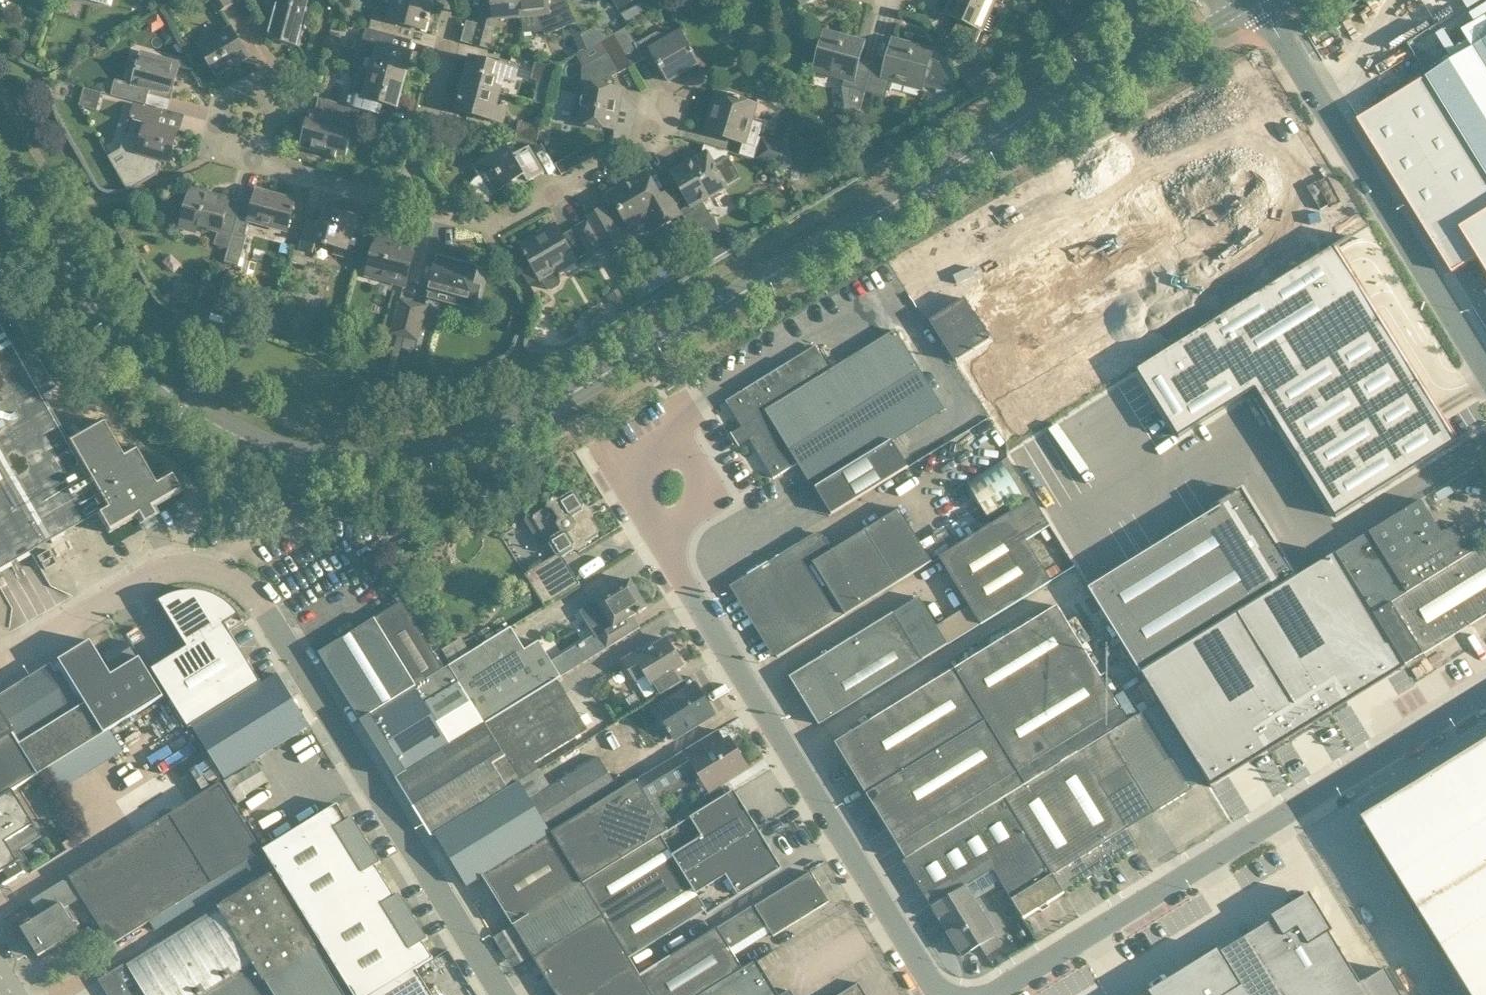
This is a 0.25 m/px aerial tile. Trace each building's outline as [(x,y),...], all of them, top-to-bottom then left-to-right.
[(232,0),(210,0),(217,13),(234,4),(234,3),(232,0)] [(310,8),(308,8),(310,0),(309,0),(276,0),(266,38),(300,47),(310,8)] [(392,35),(395,36),(396,37),(396,36),(398,36),(401,24),(426,31),(429,22),(430,22),(432,16),(430,16),(433,5),(416,0),(395,0),(393,9),(376,5),(370,29),(392,35)] [(481,20),(496,19),(522,16),(521,0),(493,0),(493,4),(485,5),(481,20)] [(522,16),(538,15),(544,31),(545,30),(547,35),(556,31),(577,22),(572,11),(568,1),(550,9),(549,0),(521,0),(522,16)] [(646,0),(631,9),(638,20),(653,11),(646,0)] [(942,12),(960,19),(953,34),(976,44),(983,29),(990,32),(996,17),(989,14),(996,0),(1003,3),(1004,0),(952,0),(946,12),(943,11),(942,12)] [(1057,18),(1051,22),(1060,35),(1066,31),(1057,18)] [(467,21),(462,41),(472,44),(474,45),(480,24),(467,21)] [(636,43),(627,27),(615,34),(633,66),(647,58),(655,72),(662,68),(669,81),(699,64),(693,53),(695,52),(692,47),(690,48),(681,31),(679,32),(681,36),(668,43),(663,34),(657,33),(637,44),(636,43)] [(360,53),(376,57),(372,71),(405,80),(412,53),(389,46),(392,35),(370,29),(367,28),(360,53)] [(827,28),(815,70),(816,70),(846,78),(844,86),(843,90),(844,90),(843,93),(845,105),(843,110),(859,114),(865,91),(873,63),(874,60),(873,60),(873,63),(860,59),(864,42),(863,42),(862,45),(853,42),(854,39),(827,32),(828,28),(827,28)] [(217,74),(248,56),(232,29),(192,51),(201,66),(209,61),(217,74)] [(633,66),(615,34),(601,42),(607,52),(583,66),(587,73),(586,83),(582,83),(581,93),(582,93),(578,121),(576,121),(576,122),(615,129),(615,128),(613,127),(618,103),(619,103),(622,89),(605,87),(606,80),(619,72),(620,73),(633,66)] [(873,63),(865,91),(866,92),(875,94),(882,96),(886,97),(887,96),(886,96),(880,94),(882,89),(888,91),(891,89),(894,80),(906,84),(907,80),(922,85),(921,88),(922,88),(923,86),(947,92),(954,88),(939,61),(930,59),(934,46),(933,46),(931,50),(905,42),(904,45),(894,43),(895,40),(894,39),(887,66),(874,63),(874,61),(874,60),(873,63)] [(1478,44),(1472,47),(1427,75),(1426,76),(1426,77),(1485,174),(1485,39),(1478,44)] [(113,95),(127,99),(146,104),(149,93),(171,99),(176,79),(171,78),(176,61),(156,56),(142,52),(137,70),(140,70),(136,85),(117,79),(113,95)] [(471,56),(464,83),(500,92),(504,80),(508,81),(508,80),(514,82),(519,65),(521,65),(521,64),(501,59),(500,64),(491,62),(471,56)] [(552,85),(557,67),(536,61),(531,79),(552,85)] [(973,68),(961,77),(973,94),(998,76),(989,63),(976,73),(973,68)] [(352,81),(346,106),(360,109),(360,110),(376,114),(381,115),(384,104),(398,107),(405,80),(372,71),(361,68),(357,82),(352,81)] [(500,92),(464,83),(457,111),(503,123),(507,110),(496,107),(500,92)] [(85,87),(80,106),(99,110),(103,92),(85,87)] [(756,146),(759,136),(763,124),(744,118),(749,102),(740,100),(741,98),(736,96),(736,98),(718,93),(706,131),(756,146)] [(1264,93),(931,284),(976,357),(1302,154),(1264,93)] [(322,114),(316,112),(310,111),(300,147),(333,156),(333,158),(337,159),(338,153),(348,156),(360,110),(360,109),(346,106),(325,100),(322,114)] [(135,105),(124,149),(134,151),(131,162),(117,170),(129,191),(159,174),(163,159),(170,161),(179,130),(158,125),(162,112),(135,105)] [(536,144),(541,127),(520,121),(515,139),(536,144)] [(785,145),(763,137),(756,158),(779,165),(792,158),(785,145)] [(489,202),(491,195),(507,186),(510,190),(531,177),(533,180),(545,173),(529,147),(518,153),(512,142),(478,162),(484,173),(475,178),(472,181),(470,183),(468,186),(466,190),(465,196),(489,202)] [(714,165),(707,152),(706,152),(707,154),(685,166),(684,165),(672,172),(691,205),(699,201),(700,202),(713,195),(712,193),(725,185),(726,187),(727,187),(726,185),(736,179),(737,175),(727,159),(728,158),(727,157),(714,165)] [(564,158),(555,164),(562,175),(571,170),(564,158)] [(645,174),(611,193),(621,211),(630,226),(646,217),(655,211),(663,224),(677,216),(682,213),(681,211),(680,209),(670,192),(659,198),(645,174)] [(192,189),(183,221),(200,226),(219,231),(215,244),(229,248),(233,233),(234,233),(234,230),(238,215),(239,211),(238,211),(236,217),(226,214),(230,199),(229,198),(228,200),(209,195),(209,193),(192,189)] [(252,209),(250,218),(249,220),(288,231),(293,211),(295,211),(296,208),(294,208),(296,200),(258,190),(252,209)] [(1331,200),(983,416),(1004,450),(1352,234),(1331,200)] [(586,215),(589,220),(599,237),(605,247),(607,250),(607,252),(625,241),(604,205),(586,215)] [(336,255),(352,259),(354,251),(349,250),(358,217),(324,208),(320,223),(307,220),(302,239),(299,249),(313,253),(316,242),(338,247),(336,255)] [(1435,242),(1434,243),(1453,273),(1477,258),(1485,273),(1485,211),(1435,242)] [(695,212),(685,218),(688,223),(694,233),(698,240),(710,262),(731,249),(719,228),(714,216),(710,218),(710,217),(701,222),(695,212)] [(589,220),(573,229),(562,235),(556,225),(522,245),(526,252),(524,253),(526,257),(528,256),(533,264),(522,270),(530,285),(541,278),(542,280),(559,270),(573,261),(581,264),(591,259),(607,250),(605,247),(599,237),(589,220)] [(234,233),(233,233),(229,248),(226,262),(239,266),(247,237),(234,233)] [(368,274),(369,275),(369,273),(396,280),(396,282),(406,285),(416,249),(377,239),(368,274)] [(1334,247),(1137,369),(1179,437),(1256,389),(1336,517),(1456,442),(1454,439),(1336,249),(1334,247)] [(439,255),(430,290),(428,298),(451,304),(452,303),(475,309),(480,288),(481,288),(482,287),(473,284),(478,265),(477,265),(476,266),(452,260),(453,259),(439,255)] [(235,276),(226,274),(221,294),(230,296),(235,276)] [(622,287),(608,296),(620,315),(633,307),(622,287)] [(66,439),(42,397),(54,389),(0,296),(0,569),(96,514),(124,498),(84,429),(66,439)] [(391,333),(405,337),(414,302),(400,298),(391,333)] [(428,306),(414,302),(405,337),(419,340),(428,306)] [(727,401),(774,478),(799,463),(815,489),(817,488),(833,514),(909,467),(894,441),(945,409),(897,330),(831,371),(816,346),(727,401)] [(84,429),(124,498),(96,514),(109,534),(136,518),(140,525),(157,515),(153,508),(180,492),(169,473),(153,482),(133,447),(120,455),(100,420),(84,429)] [(1001,461),(933,503),(956,540),(1024,498),(1001,461)] [(1186,528),(1089,588),(1141,673),(1297,577),(1286,559),(1285,559),(1242,489),(1226,499),(1219,503),(1221,506),(1186,528)] [(523,575),(543,608),(581,584),(564,557),(575,550),(579,551),(580,552),(587,547),(588,542),(599,535),(599,534),(600,530),(601,529),(578,493),(577,494),(573,493),(572,492),(561,499),(556,498),(556,497),(549,502),(549,503),(548,507),(534,516),(532,522),(554,556),(523,575)] [(791,677),(820,724),(837,713),(924,660),(1051,581),(1026,541),(1051,526),(1034,499),(1033,498),(940,556),(941,557),(972,606),(939,627),(920,597),(791,677)] [(1422,500),(1336,553),(1373,612),(1390,602),(1405,591),(1471,550),(1463,536),(1453,531),(1446,531),(1442,533),(1422,500)] [(735,587),(778,656),(933,561),(900,509),(832,551),(822,534),(735,587)] [(924,540),(933,558),(957,546),(947,528),(924,540)] [(1372,613),(1395,648),(1406,665),(1423,655),(1485,616),(1485,545),(1473,553),(1471,550),(1405,591),(1390,602),(1372,613)] [(38,557),(45,570),(57,563),(49,550),(38,557)] [(1297,577),(1141,673),(1212,787),(1217,784),(1270,751),(1309,727),(1348,703),(1401,670),(1406,667),(1393,646),(1392,646),(1391,644),(1372,613),(1336,553),(1297,577)] [(596,601),(581,611),(589,625),(605,650),(617,642),(634,632),(641,627),(634,616),(639,612),(640,614),(644,611),(643,610),(648,607),(632,579),(615,590),(596,601)] [(233,606),(230,604),(227,601),(224,599),(220,597),(217,596),(213,594),(209,593),(205,592),(201,592),(197,591),(193,591),(189,591),(182,592),(178,593),(174,594),(171,595),(167,597),(164,599),(159,602),(159,603),(161,602),(188,646),(152,668),(190,728),(263,682),(227,624),(240,616),(241,615),(239,612),(236,609),(233,606)] [(1058,606),(836,743),(867,794),(987,720),(1026,784),(1127,722),(1058,606)] [(319,652),(361,720),(415,684),(443,666),(413,617),(385,634),(375,618),(319,652)] [(489,626),(477,634),(483,644),(495,636),(489,626)] [(451,665),(449,666),(483,722),(557,678),(560,676),(539,642),(526,650),(512,627),(471,653),(451,665)] [(461,637),(441,650),(451,665),(471,653),(461,637)] [(645,676),(658,697),(684,681),(677,670),(685,665),(668,638),(642,654),(640,651),(623,661),(636,682),(645,676)] [(0,696),(0,799),(15,790),(38,775),(89,744),(165,696),(141,657),(113,674),(92,640),(61,660),(65,667),(57,672),(52,664),(0,696)] [(128,641),(112,651),(105,655),(113,668),(136,655),(128,641)] [(415,684),(361,720),(378,747),(379,749),(397,778),(407,772),(407,771),(450,742),(483,722),(449,666),(445,669),(443,666),(415,684)] [(194,727),(226,778),(311,726),(279,674),(194,727)] [(557,678),(483,722),(520,781),(539,769),(535,762),(589,729),(557,678)] [(696,684),(679,695),(656,710),(674,739),(714,714),(696,684)] [(1026,784),(1005,798),(1052,876),(1063,894),(1140,847),(1129,829),(1101,783),(1127,767),(1155,813),(1193,789),(1192,787),(1205,779),(1159,705),(1150,710),(1149,709),(1127,722),(1026,784)] [(987,720),(867,794),(899,846),(907,858),(1005,798),(1026,784),(987,720)] [(436,834),(520,781),(483,722),(450,742),(407,771),(407,772),(397,778),(432,836),(436,834)] [(169,727),(142,743),(156,767),(184,751),(169,727)] [(675,757),(638,780),(654,806),(661,802),(694,782),(703,796),(714,789),(748,768),(730,739),(726,742),(708,753),(701,742),(701,741),(685,751),(675,757)] [(1361,818),(1471,994),(1485,994),(1485,741),(1361,818)] [(621,790),(612,777),(598,755),(530,798),(552,832),(587,811),(621,790)] [(587,811),(618,862),(669,831),(638,780),(621,790),(587,811)] [(468,886),(484,876),(553,833),(552,832),(530,798),(520,781),(436,834),(468,886)] [(221,783),(204,794),(70,877),(32,901),(42,916),(34,921),(32,919),(27,922),(29,924),(22,928),(40,956),(80,931),(66,908),(83,898),(113,944),(130,934),(246,862),(263,851),(221,783)] [(34,867),(22,847),(14,852),(7,841),(34,825),(36,828),(38,827),(15,790),(0,799),(0,888),(34,867)] [(584,884),(604,916),(629,958),(630,957),(646,948),(638,934),(683,907),(691,920),(706,911),(708,915),(783,868),(735,791),(669,831),(618,862),(584,884)] [(907,858),(904,860),(933,908),(937,905),(967,887),(995,870),(1013,900),(1024,918),(1063,894),(1052,876),(1005,798),(907,858)] [(265,850),(289,889),(368,840),(354,817),(349,821),(339,804),(265,850)] [(584,884),(618,862),(587,811),(552,832),(553,833),(484,876),(515,926),(584,884)] [(377,866),(382,863),(368,840),(289,889),(313,927),(387,881),(377,866)] [(756,904),(718,927),(731,948),(768,926),(774,936),(830,901),(811,872),(756,906),(756,904)] [(129,967),(127,964),(103,980),(112,994),(346,994),(272,875),(220,907),(221,910),(129,967)] [(313,927),(337,965),(415,916),(401,894),(396,897),(387,881),(313,927)] [(535,958),(604,916),(584,884),(515,926),(535,958)] [(937,905),(933,908),(940,919),(963,956),(981,945),(987,955),(1003,945),(997,935),(967,887),(937,905)] [(1385,968),(1361,983),(1330,933),(1333,931),(1310,893),(1272,916),(1273,919),(1221,951),(1220,948),(1149,992),(1151,994),(1150,994),(1401,994),(1385,968)] [(429,939),(415,916),(337,965),(355,994),(374,994),(434,958),(424,942),(429,939)] [(630,957),(629,958),(604,916),(535,958),(558,994),(589,994),(636,966),(630,957)] [(731,948),(718,927),(671,956),(641,974),(639,975),(651,994),(702,994),(744,969),(731,948)] [(417,969),(434,958),(374,994),(433,994),(417,969)] [(702,994),(779,994),(758,960),(744,969),(702,994)] [(639,975),(641,974),(636,966),(589,994),(651,994),(639,975)] [(858,984),(840,994),(865,994),(858,984)]
